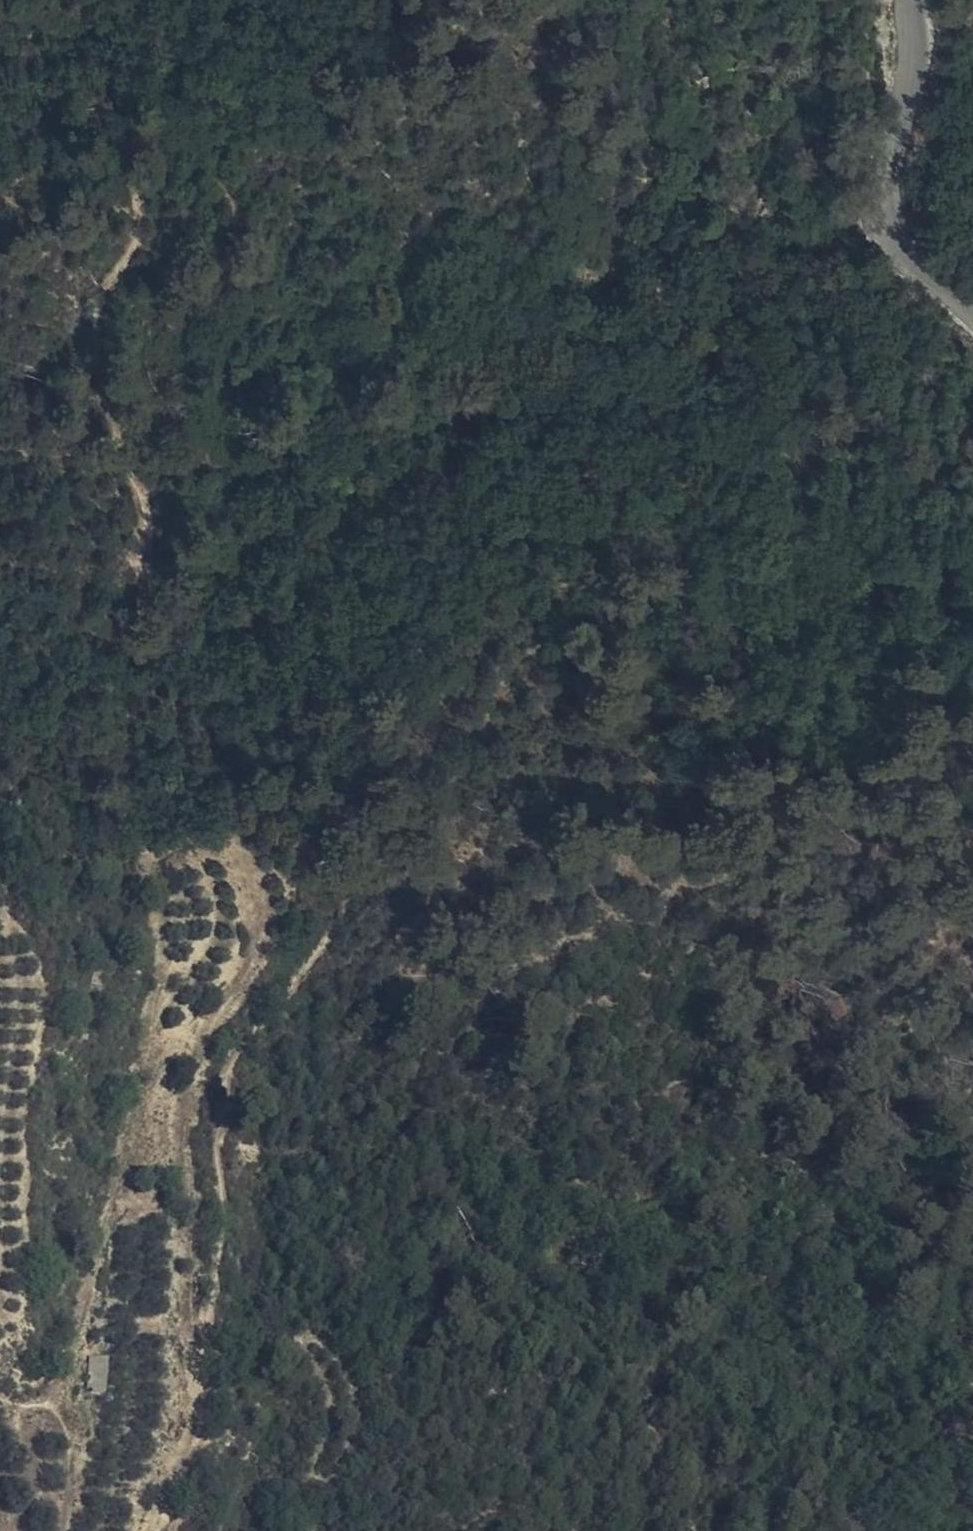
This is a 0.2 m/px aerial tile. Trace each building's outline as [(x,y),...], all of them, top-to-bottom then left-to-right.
[(107,1372),(109,1357),(91,1354),(90,1370),(107,1372)] [(89,1383),(106,1385),(107,1372),(90,1370),(89,1383)]
